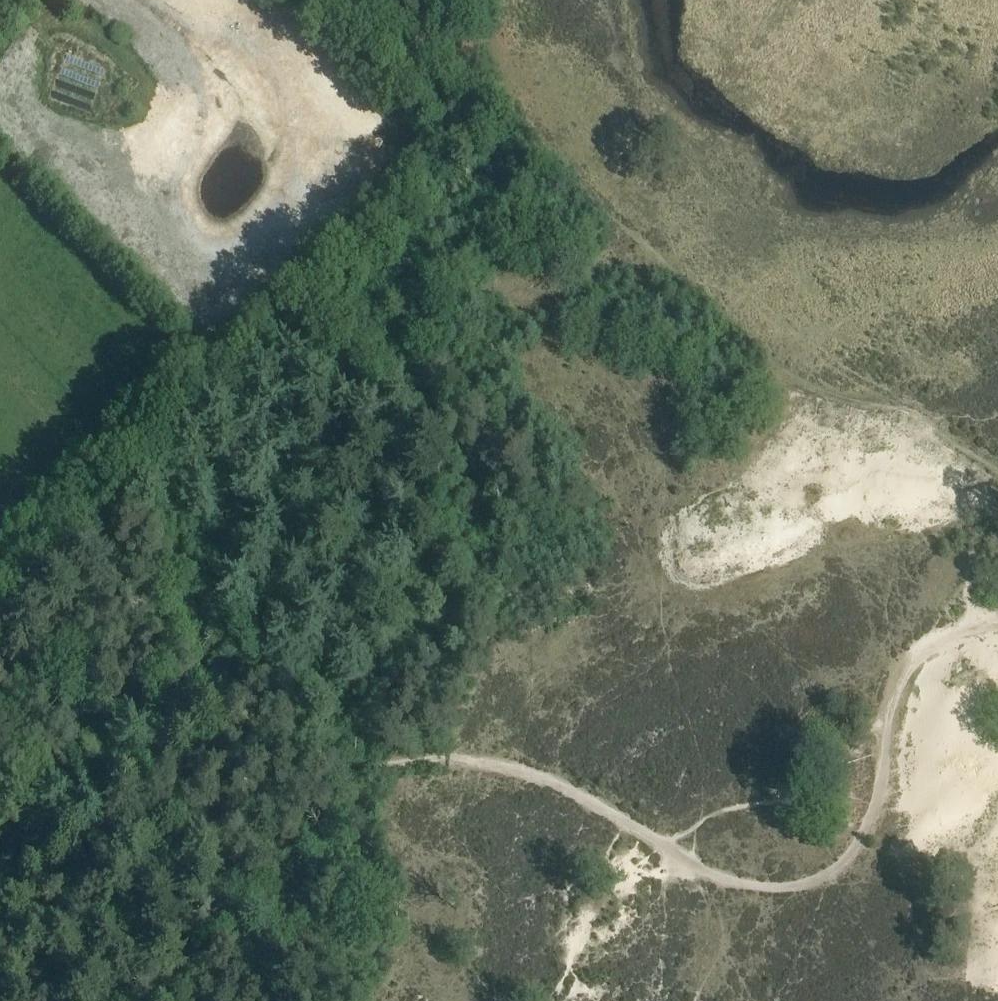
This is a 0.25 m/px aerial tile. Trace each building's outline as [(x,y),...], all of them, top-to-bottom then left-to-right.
[(52,96),(92,110),(103,78),(90,74),(94,64),(66,55),(52,96)]
